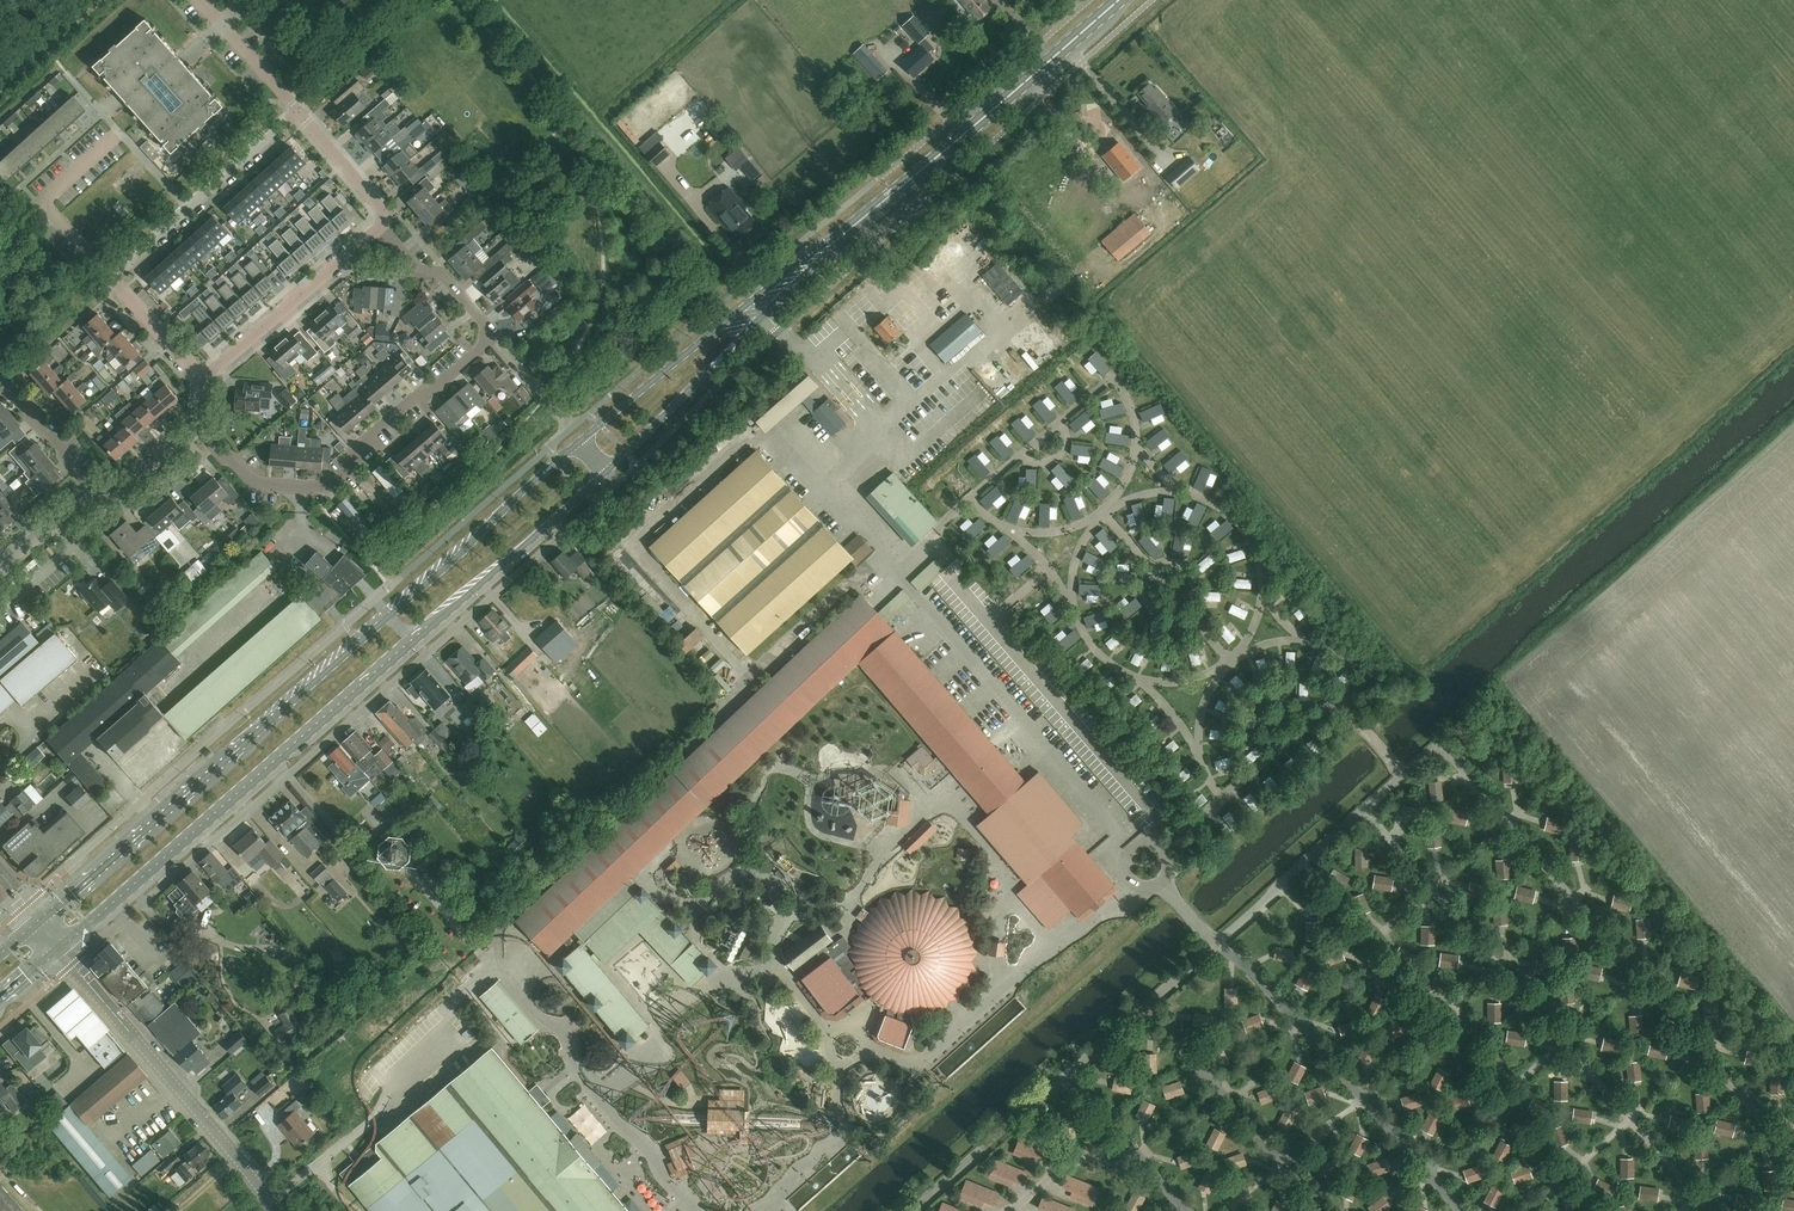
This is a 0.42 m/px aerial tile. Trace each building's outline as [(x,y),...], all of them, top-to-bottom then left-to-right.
[(992,8),(985,0),(960,0),(971,13),(972,12),(979,19),(992,8)] [(914,76),(933,59),(928,52),(933,47),(925,38),(930,33),(914,15),(903,25),(921,46),(902,63),(914,76)] [(215,98),(187,67),(152,28),(153,28),(145,19),(136,27),(137,28),(102,59),(102,58),(93,66),(101,75),(164,144),(164,145),(172,154),(180,146),(180,145),(215,114),(224,106),(216,98),(215,98)] [(260,37),(253,41),(259,51),(266,46),(260,37)] [(880,84),(892,74),(877,55),(865,64),(880,84)] [(58,80),(55,76),(49,81),(52,85),(58,80)] [(338,107),(332,112),(343,125),(365,107),(364,106),(356,96),(363,90),(366,88),(359,80),(340,96),(344,102),(338,107)] [(1164,129),(1179,116),(1156,90),(1154,91),(1150,86),(1138,96),(1146,106),(1145,107),(1151,114),(1151,115),(1164,129)] [(396,89),(388,96),(393,103),(401,97),(396,89)] [(32,97),(35,101),(41,96),(37,92),(32,97)] [(60,106),(73,120),(84,109),(72,96),(60,106)] [(35,101),(32,97),(26,102),(29,106),(35,101)] [(373,110),(377,116),(374,118),(366,125),(357,133),(365,143),(383,128),(379,124),(387,117),(382,112),(391,105),(386,99),(373,110)] [(49,116),(61,130),(73,120),(60,106),(49,116)] [(9,117),(12,121),(18,116),(14,112),(9,117)] [(38,126),(50,140),(61,130),(49,116),(38,126)] [(12,121),(9,117),(3,122),(7,126),(12,121)] [(26,137),(38,151),(50,140),(38,126),(26,137)] [(374,153),(394,136),(399,142),(411,132),(406,127),(401,131),(396,126),(387,133),(383,128),(365,143),(374,153)] [(418,153),(409,143),(423,131),(419,126),(411,132),(399,142),(404,147),(401,149),(402,150),(384,165),(392,175),(410,160),(418,153)] [(222,139),(215,132),(201,145),(207,152),(222,139)] [(428,132),(415,143),(421,151),(434,139),(428,132)] [(706,139),(712,146),(717,141),(712,134),(706,139)] [(15,147),(27,161),(38,151),(26,137),(15,147)] [(147,140),(140,147),(153,161),(160,155),(147,140)] [(645,155),(656,167),(671,154),(660,141),(645,155)] [(1139,167),(1118,143),(1103,156),(1123,181),(1139,167)] [(3,157),(15,171),(27,161),(15,147),(3,157)] [(292,147),(282,156),(297,171),(306,163),(292,147)] [(739,147),(731,154),(741,167),(750,160),(739,147)] [(448,154),(443,148),(421,167),(426,173),(448,154)] [(421,149),(414,157),(421,164),(429,156),(421,149)] [(287,180),(297,171),(282,156),(273,164),(287,180)] [(3,157),(0,160),(0,177),(4,182),(15,171),(3,157)] [(1180,166),(1167,177),(1176,187),(1189,176),(1198,167),(1190,157),(1180,166)] [(410,160),(392,175),(401,185),(419,170),(410,160)] [(287,180),(273,164),(263,173),(277,189),(287,180)] [(319,173),(324,178),(328,175),(323,169),(319,173)] [(1152,179),(1156,184),(1166,176),(1162,171),(1152,179)] [(263,173),(253,182),(267,198),(277,189),(263,173)] [(761,174),(751,182),(757,188),(767,180),(761,174)] [(434,199),(429,193),(436,188),(431,182),(426,177),(415,186),(420,191),(409,201),(408,201),(417,212),(434,199)] [(331,178),(325,183),(329,186),(334,182),(331,178)] [(258,206),(267,198),(253,182),(243,190),(258,206)] [(84,184),(78,193),(84,197),(90,189),(84,184)] [(1153,201),(1163,191),(1156,185),(1147,196),(1153,201)] [(738,238),(756,223),(744,210),(747,208),(729,187),(707,205),(722,222),(724,221),(738,238)] [(302,198),(306,194),(301,189),(297,192),(302,198)] [(243,190),(234,199),(248,215),(258,206),(243,190)] [(294,195),(299,201),(302,198),(297,192),(294,195)] [(330,221),(339,231),(352,220),(330,194),(321,201),(331,212),(332,211),(336,216),(331,221),(330,221)] [(310,197),(304,202),(307,205),(313,201),(310,197)] [(238,224),(248,215),(234,199),(224,208),(238,224)] [(443,219),(454,210),(445,199),(439,205),(434,199),(417,212),(427,223),(428,222),(438,213),(443,219)] [(323,227),(317,232),(326,242),(339,231),(330,221),(331,221),(317,205),(308,212),(318,223),(319,222),(323,227)] [(278,209),(283,215),(286,212),(282,206),(278,209)] [(274,213),(279,218),(283,215),(278,209),(274,213)] [(300,212),(297,209),(291,213),(294,217),(300,212)] [(481,221),(464,237),(469,242),(473,238),(486,227),(494,221),(489,215),(481,221)] [(304,244),(313,254),(326,242),(317,232),(304,216),(295,224),(304,235),(306,234),(310,238),(304,243),(304,244)] [(214,217),(204,225),(219,241),(228,233),(214,217)] [(1104,243),(1120,263),(1152,236),(1135,217),(1104,243)] [(284,220),(278,225),(281,229),(287,224),(284,220)] [(262,223),(259,227),(264,232),(267,229),(262,223)] [(209,250),(219,241),(204,225),(195,234),(209,250)] [(260,235),(264,232),(259,227),(255,230),(260,235)] [(304,244),(304,243),(291,227),(282,235),(291,246),(293,245),(297,250),(291,255),(299,265),(313,254),(304,244)] [(271,232),(265,236),(268,240),(274,235),(271,232)] [(199,259),(209,250),(195,234),(185,243),(199,259)] [(509,242),(497,253),(502,258),(509,252),(520,242),(515,236),(509,242)] [(457,253),(449,260),(457,270),(475,254),(482,248),(473,238),(469,242),(469,243),(467,244),(457,253)] [(286,277),(299,265),(291,255),(277,239),(269,246),(278,257),(280,256),(284,261),(277,267),(286,277)] [(199,259),(185,243),(175,252),(189,267),(199,259)] [(252,248),(247,253),(250,257),(256,252),(252,248)] [(232,250),(229,253),(234,259),(237,256),(232,250)] [(189,267),(175,252),(165,260),(180,276),(189,267)] [(229,253),(225,257),(230,262),(234,259),(229,253)] [(490,258),(486,262),(490,268),(500,259),(501,258),(497,253),(490,258)] [(475,254),(457,270),(466,280),(473,274),(484,264),(476,255),(475,254)] [(488,282),(482,288),(493,301),(501,294),(511,286),(504,277),(510,272),(510,271),(500,259),(490,268),(487,270),(482,275),(483,276),(488,282)] [(156,269),(170,285),(180,276),(165,260),(156,269)] [(259,282),(253,287),(262,297),(275,286),(253,260),(244,267),(254,278),(255,277),(259,282)] [(1007,305),(1024,291),(998,262),(982,276),(1007,305)] [(234,265),(229,269),(232,273),(237,268),(234,265)] [(213,267),(210,271),(215,276),(215,275),(218,273),(213,267)] [(160,294),(170,285),(156,269),(146,278),(160,294)] [(550,279),(542,270),(531,279),(539,288),(550,279)] [(212,278),(215,276),(210,271),(206,274),(211,279),(212,278)] [(246,293),(240,298),(249,309),(262,297),(253,287),(240,271),(231,278),(241,290),(242,288),(246,293)] [(968,290),(979,277),(973,271),(961,284),(968,290)] [(1114,273),(1102,284),(1109,291),(1120,280),(1114,273)] [(221,276),(216,281),(219,285),(224,280),(221,276)] [(511,295),(507,298),(513,304),(508,308),(520,321),(537,306),(530,299),(530,298),(537,291),(533,287),(528,280),(515,291),(511,295)] [(235,320),(249,309),(240,298),(227,282),(218,290),(227,301),(229,300),(233,304),(227,309),(227,310),(235,320)] [(194,285),(191,288),(195,293),(199,290),(194,285)] [(377,308),(378,287),(364,286),(364,289),(357,288),(356,306),(356,313),(363,314),(364,307),(377,308)] [(394,288),(378,287),(377,308),(384,309),(384,313),(386,315),(391,315),(399,316),(401,291),(394,291),(394,288)] [(195,293),(191,288),(187,291),(192,296),(195,293)] [(208,288),(203,293),(206,296),(211,292),(208,288)] [(220,316),(214,321),(213,321),(222,331),(235,320),(227,310),(227,309),(213,293),(205,301),(214,312),(216,311),(220,316)] [(190,304),(187,307),(191,312),(200,305),(198,303),(195,300),(190,304)] [(412,309),(402,317),(407,323),(411,328),(415,328),(417,326),(420,330),(437,316),(428,305),(426,307),(421,301),(412,309)] [(209,343),(222,331),(213,321),(214,321),(200,305),(191,312),(201,323),(202,322),(207,327),(200,333),(209,343)] [(335,331),(340,326),(345,331),(349,328),(351,330),(357,325),(347,313),(342,318),(331,305),(321,315),(335,331)] [(165,311),(166,312),(169,316),(173,313),(168,308),(165,311)] [(87,345),(94,338),(108,325),(98,314),(84,326),(91,334),(84,341),(87,345)] [(315,340),(325,352),(336,342),(330,335),(335,331),(321,315),(310,324),(321,336),(315,340)] [(933,344),(930,346),(946,364),(982,332),(966,315),(933,344)] [(437,316),(420,330),(425,335),(422,337),(422,341),(425,345),(430,351),(441,342),(449,335),(444,329),(446,327),(437,316)] [(875,329),(889,345),(901,333),(887,318),(875,329)] [(117,336),(108,325),(94,338),(100,345),(93,352),(96,356),(104,349),(103,348),(107,345),(117,336)] [(367,342),(375,337),(367,326),(359,332),(367,342)] [(390,331),(376,330),(375,339),(389,340),(390,331)] [(121,332),(117,336),(107,345),(114,352),(106,359),(110,363),(117,357),(116,355),(131,343),(121,332)] [(281,342),(295,359),(301,354),(308,361),(318,353),(308,341),(302,346),(291,333),(281,342)] [(296,371),(290,363),(295,359),(281,342),(270,351),(281,364),(275,369),(285,380),(296,371)] [(116,355),(117,357),(123,363),(116,369),(119,373),(127,366),(140,354),(131,343),(116,355)] [(423,364),(429,358),(420,347),(413,352),(423,364)] [(404,359),(400,354),(394,359),(386,349),(381,353),(387,359),(390,363),(403,378),(413,369),(404,359)] [(387,359),(381,353),(377,357),(383,363),(387,359)] [(31,373),(41,384),(55,372),(55,371),(49,365),(57,359),(52,354),(44,360),(45,361),(31,373)] [(413,369),(416,367),(408,356),(404,359),(413,369)] [(146,361),(134,370),(141,378),(152,368),(146,361)] [(380,371),(393,386),(403,378),(390,363),(380,371)] [(364,364),(360,368),(366,375),(370,371),(364,364)] [(50,395),(55,392),(54,392),(64,383),(59,376),(66,370),(62,365),(55,371),(55,372),(41,384),(50,395)] [(511,393),(517,387),(499,365),(492,371),(488,366),(476,377),(491,395),(503,384),(511,393)] [(751,411),(765,428),(821,385),(807,367),(751,411)] [(952,389),(959,396),(981,374),(975,367),(952,389)] [(360,368),(356,372),(361,378),(366,375),(360,368)] [(973,384),(981,393),(983,391),(988,397),(989,397),(994,403),(1002,395),(998,390),(1004,384),(989,368),(973,384)] [(1005,368),(998,375),(1006,383),(1013,376),(1005,368)] [(393,386),(380,371),(370,380),(383,395),(393,386)] [(68,380),(64,383),(54,392),(55,392),(64,402),(78,390),(77,389),(71,382),(78,376),(75,372),(67,379),(68,380)] [(353,380),(348,384),(354,390),(358,386),(353,380)] [(373,403),(383,395),(370,380),(360,388),(363,392),(373,403)] [(84,383),(77,389),(78,390),(64,402),(73,414),(87,402),(80,393),(87,387),(84,383)] [(154,394),(154,395),(155,394),(167,408),(178,398),(166,384),(158,391),(151,383),(148,387),(154,394)] [(272,399),(273,385),(246,383),(245,391),(237,390),(236,406),(250,408),(250,409),(260,410),(261,398),(272,399)] [(477,404),(481,409),(487,404),(469,383),(452,397),(465,414),(466,413),(477,404)] [(525,384),(517,387),(524,400),(531,396),(525,384)] [(1064,384),(1057,390),(1068,403),(1075,397),(1064,384)] [(959,397),(968,406),(980,395),(971,385),(959,397)] [(295,400),(285,388),(277,395),(287,407),(295,400)] [(367,415),(377,407),(373,403),(363,392),(354,400),(367,415)] [(977,422),(957,400),(958,399),(951,392),(930,412),(956,441),(977,422)] [(156,417),(167,408),(155,394),(154,395),(154,394),(147,400),(141,393),(137,397),(143,404),(144,403),(156,417)] [(357,424),(367,415),(354,400),(348,404),(339,394),(335,398),(357,424)] [(977,417),(990,405),(982,396),(969,408),(977,417)] [(436,411),(453,431),(470,417),(466,413),(465,414),(452,397),(436,411)] [(334,417),(347,432),(357,424),(335,398),(330,401),(339,412),(334,417)] [(831,435),(845,423),(826,401),(813,413),(831,435)] [(126,406),(132,413),(132,414),(133,412),(145,427),(156,417),(144,403),(143,404),(136,409),(130,402),(126,406)] [(1042,402),(1036,408),(1047,421),(1053,415),(1042,402)] [(9,413),(0,403),(0,421),(9,413)] [(1120,414),(1118,406),(1101,411),(1104,419),(1120,414)] [(1092,417),(1086,410),(1073,421),(1078,428),(1092,417)] [(135,436),(145,427),(133,412),(132,414),(132,413),(125,419),(120,412),(115,416),(122,424),(123,423),(126,426),(135,436)] [(1,450),(11,441),(7,436),(19,425),(9,413),(0,421),(0,451),(1,450)] [(815,439),(825,428),(813,417),(803,429),(815,439)] [(1021,421),(1014,427),(1025,440),(1032,434),(1021,421)] [(424,432),(444,454),(449,450),(443,443),(451,436),(441,424),(438,427),(435,423),(424,432)] [(491,441),(499,434),(490,424),(482,431),(491,441)] [(139,440),(135,436),(126,426),(119,433),(113,426),(109,429),(115,437),(116,436),(128,450),(139,440)] [(1354,427),(1346,431),(1350,438),(1357,435),(1354,427)] [(1168,438),(1162,431),(1149,443),(1155,449),(1168,438)] [(283,466),(296,467),(298,446),(290,445),(290,437),(291,433),(286,432),(285,437),(283,466)] [(424,432),(415,440),(428,456),(433,452),(439,458),(444,454),(424,432)] [(117,459),(128,450),(116,436),(115,437),(108,442),(102,435),(98,438),(105,446),(105,445),(117,459)] [(1124,445),(1125,437),(1108,435),(1107,444),(1124,445)] [(283,466),(285,437),(279,436),(279,445),(272,444),(270,465),(283,466)] [(296,467),(309,468),(311,439),(306,438),(305,446),(298,446),(296,467)] [(321,440),(317,439),(311,439),(309,468),(322,469),(323,461),(330,461),(331,447),(324,447),(324,448),(320,448),(321,440)] [(999,439),(992,445),(1003,458),(1010,452),(999,439)] [(428,456),(415,440),(405,448),(424,471),(429,467),(423,460),(428,456)] [(23,443),(11,453),(16,459),(15,459),(25,471),(31,466),(44,454),(34,443),(27,449),(23,443)] [(1093,456),(1094,447),(1077,445),(1076,454),(1093,456)] [(450,460),(459,452),(454,447),(446,455),(450,460)] [(429,477),(424,471),(405,448),(395,457),(400,463),(395,467),(405,479),(410,475),(408,473),(414,469),(424,481),(429,477)] [(756,449),(649,546),(747,654),(853,557),(756,449)] [(1187,459),(1181,453),(1168,464),(1174,470),(1187,459)] [(31,466),(25,471),(31,477),(29,480),(26,482),(35,493),(51,479),(58,473),(53,467),(54,466),(44,454),(31,466)] [(357,468),(399,518),(415,504),(374,455),(357,468)] [(977,458),(971,463),(982,476),(989,471),(977,458)] [(1116,475),(1120,467),(1104,460),(1100,468),(1116,475)] [(382,532),(399,518),(357,468),(341,482),(382,532)] [(1067,486),(1073,480),(1062,468),(1055,473),(1067,486)] [(920,538),(937,522),(938,522),(893,472),(874,488),(920,538)] [(1026,491),(1035,492),(1037,475),(1028,474),(1026,491)] [(958,475),(951,478),(958,493),(965,490),(958,475)] [(214,478),(203,487),(217,503),(223,498),(228,504),(233,500),(240,494),(230,483),(229,484),(224,489),(218,482),(214,478)] [(20,480),(13,486),(25,501),(32,495),(20,480)] [(1101,500),(1107,493),(1095,481),(1089,487),(1101,500)] [(382,532),(341,482),(324,496),(366,545),(382,532)] [(662,485),(655,491),(660,498),(667,492),(662,485)] [(203,487),(191,497),(200,507),(195,511),(206,523),(212,519),(217,515),(223,509),(217,503),(203,487)] [(982,499),(988,506),(1001,494),(995,488),(982,499)] [(8,515),(14,509),(0,492),(0,531),(13,520),(8,515)] [(940,514),(947,508),(934,493),(927,498),(940,514)] [(1071,516),(1079,514),(1075,497),(1066,500),(1071,516)] [(172,498),(161,508),(173,522),(179,528),(186,523),(191,518),(193,521),(199,517),(194,511),(184,500),(178,505),(172,498)] [(1009,517),(1017,520),(1024,505),(1016,501),(1009,517)] [(1173,503),(1164,503),(1163,520),(1172,521),(1173,503)] [(1041,522),(1050,523),(1051,506),(1042,505),(1041,522)] [(1141,507),(1133,510),(1138,526),(1147,524),(1141,507)] [(161,508),(149,518),(155,525),(150,529),(170,552),(180,543),(181,542),(170,529),(168,530),(166,528),(173,522),(161,508)] [(1205,513),(1198,508),(1188,522),(1196,527),(1205,513)] [(112,534),(131,556),(127,560),(132,565),(137,560),(132,555),(141,548),(146,555),(160,543),(145,526),(137,533),(127,521),(112,534)] [(962,535),(968,541),(981,530),(975,524),(962,535)] [(1230,531),(1225,524),(1211,533),(1216,541),(1230,531)] [(846,541),(856,559),(873,550),(863,532),(846,541)] [(1107,532),(1100,537),(1110,551),(1117,546),(1107,532)] [(1185,534),(1176,534),(1175,551),(1184,551),(1185,534)] [(1146,537),(1139,542),(1150,555),(1157,549),(1146,537)] [(986,552),(992,559),(1005,548),(999,541),(986,552)] [(1246,558),(1244,550),(1227,554),(1230,563),(1246,558)] [(266,552),(201,610),(213,624),(278,565),(266,552)] [(555,556),(553,559),(553,561),(551,562),(565,578),(577,568),(587,581),(595,575),(584,562),(577,568),(563,552),(558,557),(555,556)] [(342,595),(367,574),(344,555),(323,579),(342,595)] [(1092,555),(1088,563),(1104,570),(1107,562),(1092,555)] [(1216,563),(1211,556),(1197,565),(1202,573),(1216,563)] [(920,591),(945,568),(936,558),(911,582),(920,591)] [(1010,570),(1016,577),(1029,566),(1023,559),(1010,570)] [(1115,572),(1114,581),(1131,583),(1132,574),(1115,572)] [(878,577),(866,588),(875,597),(887,586),(878,577)] [(116,610),(128,599),(111,579),(102,587),(95,579),(81,591),(83,593),(81,594),(88,602),(90,601),(99,611),(109,602),(116,610)] [(1251,589),(1251,580),(1234,579),(1234,588),(1251,589)] [(1292,585),(1287,579),(1274,590),(1279,596),(1292,585)] [(1028,594),(1033,601),(1046,590),(1041,583),(1028,594)] [(1085,585),(1084,594),(1101,595),(1102,586),(1085,585)] [(678,768),(524,917),(555,950),(574,932),(584,942),(564,960),(578,978),(581,982),(584,985),(628,1038),(631,1041),(649,1026),(602,970),(601,969),(600,968),(580,945),(584,942),(604,964),(641,929),(693,985),(714,965),(687,936),(656,903),(641,888),(632,878),(638,871),(658,853),(666,845),(671,840),(681,831),(693,819),(698,814),(729,785),(858,662),(939,755),(949,766),(990,813),(977,824),(1001,851),(1028,882),(1026,902),(1035,912),(1049,928),(1072,908),(1078,916),(1082,920),(1095,909),(1091,904),(1102,895),(1106,899),(1119,888),(1115,883),(1071,833),(1083,822),(1077,815),(1039,771),(1026,782),(1014,768),(893,629),(886,621),(912,599),(903,589),(877,611),(862,593),(678,768)] [(170,602),(161,591),(150,600),(160,611),(170,602)] [(1221,602),(1222,593),(1204,591),(1204,600),(1221,602)] [(658,608),(681,631),(691,622),(668,598),(658,608)] [(291,601),(165,708),(186,732),(205,716),(205,704),(197,704),(204,698),(204,685),(206,683),(207,714),(240,686),(239,678),(248,677),(268,660),(267,638),(277,638),(284,631),(287,635),(291,635),(299,628),(298,616),(297,615),(297,608),(291,601)] [(1121,611),(1125,618),(1140,609),(1135,601),(1121,611)] [(1313,610),(1307,603),(1294,614),(1300,621),(1313,610)] [(1244,620),(1248,612),(1232,605),(1229,613),(1244,620)] [(1043,620),(1049,626),(1062,615),(1056,609),(1043,620)] [(511,637),(506,631),(512,626),(504,617),(501,619),(494,610),(480,622),(488,631),(486,633),(494,642),(499,637),(501,639),(502,639),(505,643),(511,637)] [(1090,615),(1093,624),(1109,619),(1107,611),(1090,615)] [(1190,638),(1197,632),(1185,619),(1179,625),(1190,638)] [(38,642),(21,622),(0,639),(0,674),(38,642)] [(1150,639),(1159,640),(1160,623),(1152,622),(1150,639)] [(1229,643),(1236,637),(1223,625),(1217,631),(1229,643)] [(544,630),(550,657),(569,653),(565,637),(556,639),(554,628),(544,630)] [(698,646),(701,652),(710,648),(702,629),(687,636),(692,648),(698,646)] [(1107,642),(1113,648),(1126,637),(1120,631),(1107,642)] [(16,700),(21,705),(76,659),(54,632),(0,677),(0,713),(16,700)] [(1055,648),(1061,654),(1074,643),(1068,636),(1055,648)] [(99,691),(45,738),(93,793),(106,782),(79,751),(95,737),(113,758),(138,736),(163,714),(145,693),(180,662),(159,638),(99,691)] [(514,679),(538,656),(529,646),(505,668),(514,679)] [(447,661),(467,684),(478,674),(484,681),(495,671),(483,658),(477,664),(463,647),(447,661)] [(718,671),(727,664),(713,647),(704,654),(718,671)] [(1132,662),(1140,666),(1147,651),(1139,647),(1132,662)] [(1195,666),(1203,664),(1198,647),(1190,650),(1195,666)] [(1295,653),(1286,652),(1285,669),(1294,670),(1295,653)] [(1161,670),(1170,671),(1172,654),(1163,653),(1161,670)] [(1326,659),(1318,655),(1310,671),(1318,675),(1326,659)] [(1075,670),(1080,677),(1093,666),(1088,659),(1075,670)] [(1265,659),(1256,662),(1261,678),(1269,676),(1265,659)] [(450,696),(426,669),(411,682),(413,684),(408,689),(416,699),(422,694),(435,709),(450,696)] [(1352,677),(1346,670),(1334,682),(1339,688),(1352,677)] [(1097,688),(1103,695),(1116,684),(1110,677),(1097,688)] [(1238,677),(1231,682),(1241,696),(1248,691),(1238,677)] [(1309,683),(1300,683),(1299,700),(1307,701),(1309,683)] [(1268,689),(1262,694),(1273,707),(1279,702),(1268,689)] [(1123,706),(1129,712),(1142,701),(1136,695),(1123,706)] [(483,716),(469,700),(460,707),(474,724),(483,716)] [(1221,700),(1217,708),(1232,716),(1236,708),(1221,700)] [(390,701),(384,707),(389,713),(390,711),(403,726),(401,727),(414,741),(417,745),(424,739),(424,737),(422,734),(427,730),(416,717),(411,722),(397,705),(395,706),(390,701)] [(406,748),(414,741),(401,727),(403,726),(390,711),(389,713),(384,707),(377,713),(382,718),(381,719),(406,748)] [(548,727),(535,712),(526,720),(539,735),(548,727)] [(1143,727),(1149,734),(1162,723),(1156,716),(1143,727)] [(1244,720),(1244,728),(1261,730),(1262,721),(1244,720)] [(1057,739),(1064,734),(1060,728),(1053,733),(1057,739)] [(439,746),(445,741),(435,729),(428,735),(439,746)] [(1212,730),(1211,739),(1228,740),(1229,732),(1212,730)] [(356,731),(343,743),(358,761),(356,762),(364,772),(376,761),(383,770),(393,762),(382,749),(374,756),(370,751),(372,749),(356,731)] [(1317,757),(1323,751),(1312,738),(1305,744),(1317,757)] [(1480,739),(1478,750),(1477,752),(1496,756),(1499,743),(1480,739)] [(1160,752),(1166,759),(1179,747),(1173,741),(1160,752)] [(933,759),(922,746),(907,759),(912,766),(918,760),(924,767),(933,759)] [(43,754),(37,747),(21,761),(24,759),(29,764),(41,753),(43,755),(43,754)] [(351,796),(370,780),(356,764),(355,764),(340,747),(336,750),(334,750),(332,752),(331,754),(329,756),(335,762),(329,767),(345,786),(343,787),(351,796)] [(1245,759),(1250,766),(1263,754),(1257,748),(1245,759)] [(464,750),(458,755),(472,771),(478,766),(477,765),(486,758),(479,750),(471,758),(464,750)] [(401,765),(406,760),(402,755),(396,760),(401,765)] [(1215,761),(1218,770),(1234,766),(1232,757),(1215,761)] [(1295,775),(1302,770),(1291,757),(1284,762),(1295,775)] [(1504,784),(1509,784),(1517,783),(1516,764),(1503,765),(1504,784)] [(937,767),(935,777),(930,776),(927,785),(938,788),(940,776),(946,778),(948,769),(937,767)] [(1173,779),(1178,786),(1191,775),(1186,768),(1173,779)] [(1275,792),(1282,787),(1271,774),(1264,779),(1275,792)] [(1443,801),(1442,782),(1429,783),(1430,802),(1443,801)] [(76,808),(89,797),(78,785),(65,796),(76,808)] [(3,807),(0,803),(0,822),(9,814),(15,821),(35,803),(23,790),(3,807)] [(1116,801),(1118,792),(1111,791),(1109,799),(1116,801)] [(1188,805),(1194,812),(1207,801),(1201,794),(1188,805)] [(1261,808),(1251,795),(1244,801),(1255,814),(1261,808)] [(385,799),(376,807),(384,815),(392,808),(385,799)] [(291,840),(307,858),(327,840),(311,822),(309,823),(305,819),(306,818),(290,801),(269,819),(285,837),(294,829),(298,833),(291,840)] [(1403,804),(1402,817),(1421,819),(1422,807),(1403,804)] [(1466,826),(1468,817),(1469,813),(1450,809),(1447,821),(1466,826)] [(97,815),(101,821),(109,817),(106,810),(97,815)] [(28,822),(2,845),(7,851),(6,851),(8,852),(9,851),(10,850),(13,853),(9,857),(10,857),(14,854),(17,857),(16,859),(15,859),(14,860),(16,861),(22,868),(22,869),(28,875),(28,876),(36,876),(36,875),(45,867),(46,867),(47,866),(46,865),(44,863),(48,860),(52,864),(49,859),(52,856),(54,858),(55,859),(56,858),(68,847),(69,846),(68,845),(67,843),(70,840),(71,840),(75,836),(76,838),(77,839),(78,838),(85,832),(67,811),(43,832),(41,830),(37,826),(35,823),(37,822),(33,817),(28,822)] [(1241,827),(1230,814),(1223,819),(1234,832),(1241,827)] [(1546,821),(1545,826),(1544,830),(1563,834),(1566,822),(1547,817),(1546,821)] [(902,846),(904,847),(912,855),(938,830),(930,822),(928,820),(902,846)] [(1428,848),(1438,847),(1441,847),(1439,827),(1426,828),(1428,848)] [(272,867),(284,857),(270,841),(267,844),(254,830),(235,846),(247,861),(258,851),(272,867)] [(535,848),(525,837),(511,850),(521,861),(535,848)] [(1571,861),(1580,861),(1584,860),(1583,841),(1570,842),(1571,861)] [(404,857),(404,850),(399,844),(392,843),(386,848),(385,856),(390,862),(398,862),(404,857)] [(1367,847),(1354,848),(1355,867),(1368,866),(1367,847)] [(230,878),(226,873),(227,872),(211,853),(201,862),(216,881),(218,880),(222,885),(230,878)] [(1509,859),(1499,860),(1496,860),(1497,879),(1510,878),(1509,859)] [(681,866),(675,860),(665,870),(669,875),(670,876),(681,866)] [(322,883),(324,886),(334,877),(322,864),(311,874),(321,884),(322,883)] [(1332,870),(1326,881),(1343,889),(1349,878),(1332,869),(1332,870)] [(683,871),(680,874),(686,879),(688,881),(691,877),(691,874),(686,870),(683,871)] [(196,903),(210,890),(193,871),(178,884),(180,886),(170,895),(179,906),(178,907),(177,912),(181,916),(185,915),(187,917),(198,906),(196,903)] [(1391,891),(1392,888),(1394,878),(1375,874),(1372,887),(1391,891)] [(348,893),(335,879),(325,887),(338,902),(348,893)] [(1470,882),(1468,891),(1467,894),(1486,899),(1489,886),(1470,882)] [(1533,903),(1533,900),(1535,890),(1517,886),(1514,899),(1533,903)] [(866,989),(867,998),(867,999),(876,1000),(880,1009),(890,1008),(896,1015),(905,1012),(912,1018),(918,1013),(920,1012),(929,1016),(935,1008),(945,1009),(945,1008),(949,1000),(959,999),(959,998),(960,989),(969,986),(967,976),(973,972),(975,970),(971,961),(978,953),(971,946),(975,937),(968,931),(969,921),(960,917),(959,907),(954,907),(949,906),(946,897),(936,899),(930,890),(921,894),(913,888),(905,894),(896,891),(891,898),(881,897),(877,906),(867,907),(867,911),(865,909),(863,908),(857,916),(860,919),(857,920),(858,930),(850,936),(854,945),(848,953),(854,960),(853,964),(850,969),(858,975),(856,985),(857,985),(866,989)] [(1358,915),(1368,912),(1370,911),(1364,893),(1352,897),(1358,915)] [(1612,899),(1611,904),(1610,907),(1629,912),(1632,899),(1613,895),(1612,899)] [(1494,926),(1498,925),(1507,925),(1506,905),(1493,906),(1494,926)] [(1638,939),(1647,939),(1651,938),(1649,919),(1636,920),(1638,939)] [(1319,922),(1316,922),(1306,922),(1306,941),(1318,941),(1319,922)] [(821,949),(825,947),(833,941),(832,938),(821,924),(802,938),(797,942),(782,954),(794,970),(817,953),(821,949)] [(1434,925),(1425,925),(1421,925),(1421,944),(1434,944),(1434,925)] [(850,969),(853,964),(844,952),(850,947),(843,936),(827,949),(825,947),(821,949),(817,953),(823,962),(801,978),(828,1013),(835,1014),(860,995),(854,987),(857,985),(856,985),(858,975),(850,969)] [(1576,936),(1567,937),(1563,937),(1564,956),(1577,955),(1576,936)] [(755,944),(756,942),(749,938),(741,953),(739,958),(741,959),(745,961),(746,961),(754,945),(755,944)] [(1003,956),(1004,943),(999,943),(991,942),(990,942),(989,952),(989,955),(997,956),(1003,956)] [(130,1002),(148,986),(125,960),(111,944),(90,962),(127,1005),(130,1002)] [(1400,945),(1399,948),(1396,954),(1395,957),(1412,966),(1418,954),(1400,945)] [(1276,946),(1273,956),(1273,959),(1292,963),(1294,950),(1276,946)] [(1346,960),(1345,958),(1342,948),(1324,954),(1328,966),(1346,960)] [(1456,968),(1457,965),(1459,955),(1440,951),(1437,964),(1456,968)] [(1537,959),(1536,963),(1534,972),(1553,976),(1556,964),(1537,959)] [(1600,981),(1601,977),(1603,968),(1584,964),(1581,976),(1600,981)] [(1296,985),(1305,989),(1308,991),(1316,974),(1305,968),(1296,985)] [(1429,971),(1417,975),(1423,993),(1426,992),(1433,990),(1435,989),(1429,971)] [(1679,977),(1678,982),(1677,985),(1696,990),(1699,977),(1680,973),(1679,977)] [(1561,1003),(1570,1002),(1574,1002),(1573,983),(1560,984),(1561,1003)] [(533,1037),(537,1033),(496,984),(480,998),(499,1020),(496,1023),(502,1029),(505,1027),(521,1045),(521,1046),(529,1040),(533,1037)] [(91,1046),(110,1030),(114,1027),(78,986),(51,1010),(75,1038),(80,1033),(90,1045),(91,1046)] [(148,987),(148,986),(130,1002),(148,1022),(166,1006),(149,986),(148,987)] [(176,1002),(181,1008),(198,993),(193,986),(176,1002)] [(678,1001),(687,992),(683,988),(674,996),(678,1001)] [(1237,988),(1233,988),(1224,988),(1224,1007),(1237,1007),(1237,988)] [(1388,1001),(1379,996),(1376,995),(1367,1012),(1379,1018),(1388,1001)] [(1704,1017),(1713,1016),(1717,1016),(1716,997),(1703,998),(1704,1017)] [(1500,1002),(1495,1002),(1487,1003),(1488,1022),(1501,1021),(1500,1002)] [(150,1024),(189,1070),(192,1067),(197,1073),(205,1066),(200,1060),(206,1055),(193,1040),(201,1033),(175,1003),(150,1024)] [(287,1025),(276,1031),(282,1041),(302,1029),(297,1019),(291,1008),(281,1014),(287,1025)] [(1194,1012),(1192,1021),(1192,1025),(1211,1028),(1213,1015),(1194,1012)] [(904,1048),(913,1025),(885,1014),(877,1035),(879,1039),(904,1048)] [(1264,1026),(1261,1017),(1260,1014),(1242,1020),(1246,1032),(1264,1026)] [(1642,1015),(1633,1016),(1629,1016),(1631,1036),(1643,1035),(1642,1015)] [(1338,1026),(1340,1030),(1343,1038),(1361,1032),(1357,1020),(1338,1026)] [(1408,1033),(1405,1023),(1404,1020),(1386,1027),(1390,1039),(1408,1033)] [(1461,1032),(1459,1035),(1476,1044),(1482,1033),(1465,1024),(1464,1026),(1461,1032)] [(28,1030),(26,1027),(12,1038),(20,1048),(14,1054),(13,1054),(28,1072),(28,1071),(36,1065),(28,1056),(48,1039),(48,1040),(49,1039),(32,1026),(28,1030)] [(471,1028),(458,1035),(465,1048),(478,1040),(471,1028)] [(634,1042),(643,1051),(656,1038),(648,1029),(634,1042)] [(1523,1046),(1524,1042),(1526,1033),(1507,1029),(1505,1042),(1523,1046)] [(89,1046),(98,1057),(108,1068),(128,1050),(127,1049),(126,1049),(118,1040),(110,1030),(91,1046),(90,1045),(89,1046)] [(233,1054),(248,1041),(240,1032),(225,1045),(233,1054)] [(1215,1052),(1218,1053),(1227,1057),(1235,1040),(1224,1034),(1215,1052)] [(1604,1038),(1603,1042),(1601,1050),(1619,1055),(1622,1042),(1604,1038)] [(1359,1057),(1362,1059),(1371,1063),(1379,1046),(1368,1040),(1359,1057)] [(1666,1060),(1667,1056),(1669,1047),(1650,1043),(1647,1055),(1666,1060)] [(1489,1069),(1499,1065),(1501,1065),(1495,1047),(1483,1051),(1489,1069)] [(341,1174),(372,1210),(637,1210),(628,1201),(623,1205),(612,1192),(617,1187),(599,1166),(600,1165),(575,1135),(574,1136),(555,1113),(550,1118),(542,1108),(539,1104),(543,1100),(537,1092),(532,1096),(528,1091),(492,1048),(341,1174)] [(1746,1054),(1745,1059),(1744,1063),(1762,1067),(1765,1054),(1747,1050),(1746,1054)] [(651,1062),(658,1073),(675,1063),(668,1052),(651,1062)] [(1156,1054),(1152,1054),(1143,1054),(1143,1073),(1156,1073),(1156,1054)] [(128,1055),(47,1123),(110,1197),(132,1178),(88,1126),(146,1077),(128,1055)] [(1306,1067),(1297,1062),(1295,1061),(1286,1078),(1298,1084),(1306,1067)] [(1628,1081),(1637,1081),(1641,1080),(1639,1061),(1626,1062),(1628,1081)] [(1450,1073),(1440,1068),(1439,1067),(1430,1084),(1441,1090),(1450,1073)] [(672,1076),(682,1089),(684,1088),(690,1083),(691,1082),(681,1069),(672,1076)] [(255,1086),(253,1088),(260,1096),(274,1084),(266,1076),(262,1071),(251,1081),(255,1086)] [(229,1093),(216,1105),(226,1117),(242,1103),(236,1095),(248,1085),(238,1074),(223,1086),(229,1093)] [(1770,1095),(1774,1094),(1783,1094),(1782,1074),(1769,1075),(1770,1095)] [(1113,1087),(1112,1090),(1131,1094),(1134,1081),(1115,1077),(1114,1081),(1113,1087)] [(1183,1092),(1180,1082),(1179,1079),(1161,1086),(1165,1098),(1183,1092)] [(1566,1079),(1563,1079),(1553,1080),(1554,1099),(1567,1098),(1566,1079)] [(20,1107),(27,1101),(11,1083),(4,1089),(0,1084),(0,1106),(5,1101),(14,1112),(20,1107)] [(1257,1092),(1260,1102),(1261,1105),(1279,1098),(1275,1086),(1257,1092)] [(1327,1098),(1324,1089),(1322,1086),(1304,1092),(1309,1104),(1327,1098)] [(709,1131),(709,1134),(741,1135),(741,1138),(741,1140),(741,1141),(742,1141),(744,1141),(745,1141),(747,1141),(747,1137),(748,1135),(748,1133),(748,1131),(748,1127),(748,1117),(748,1114),(748,1111),(742,1111),(743,1092),(721,1091),(721,1099),(722,1099),(722,1102),(710,1101),(710,1107),(710,1109),(709,1116),(709,1120),(709,1126),(709,1131)] [(1401,1098),(1402,1102),(1405,1111),(1423,1105),(1419,1092),(1401,1098)] [(1471,1105),(1468,1095),(1467,1092),(1449,1099),(1453,1111),(1471,1105)] [(1708,1093),(1705,1093),(1696,1094),(1697,1113),(1710,1112),(1708,1093)] [(290,1115),(279,1125),(298,1147),(305,1141),(305,1142),(307,1140),(307,1139),(314,1133),(295,1111),(301,1106),(296,1100),(285,1110),(290,1115)] [(1144,1100),(1135,1117),(1138,1118),(1143,1121),(1147,1123),(1156,1105),(1144,1100)] [(1527,1110),(1526,1113),(1543,1121),(1549,1110),(1531,1101),(1531,1103),(1527,1110)] [(1277,1123),(1287,1128),(1289,1129),(1298,1112),(1286,1106),(1277,1123)] [(1589,1123),(1590,1120),(1592,1111),(1573,1106),(1571,1119),(1589,1123)] [(1422,1129),(1430,1133),(1433,1135),(1442,1118),(1431,1112),(1422,1129)] [(591,1125),(592,1115),(582,1114),(581,1124),(590,1124),(590,1133),(600,1134),(601,1126),(591,1125)] [(1670,1115),(1669,1119),(1668,1123),(1667,1128),(1686,1132),(1689,1119),(1670,1115)] [(1063,1120),(1063,1139),(1076,1139),(1076,1120),(1073,1120),(1067,1120),(1063,1120)] [(1733,1137),(1734,1133),(1736,1124),(1717,1120),(1714,1132),(1733,1137)] [(1555,1146),(1566,1143),(1567,1142),(1561,1124),(1549,1128),(1555,1146)] [(1306,1137),(1314,1146),(1327,1135),(1320,1126),(1306,1137)] [(1225,1133),(1216,1128),(1214,1127),(1205,1144),(1216,1150),(1225,1133)] [(163,1157),(180,1143),(169,1130),(152,1144),(163,1157)] [(1369,1139),(1366,1138),(1357,1133),(1348,1151),(1360,1156),(1369,1139)] [(668,1151),(669,1150),(680,1145),(687,1148),(691,1158),(696,1155),(691,1140),(688,1135),(665,1145),(666,1146),(668,1151)] [(1048,1159),(1052,1149),(1020,1136),(1016,1147),(1048,1159)] [(1513,1145),(1503,1141),(1501,1139),(1493,1157),(1504,1162),(1513,1145)] [(1695,1159),(1703,1158),(1708,1158),(1706,1139),(1693,1140),(1695,1159)] [(193,1168),(195,1166),(199,1171),(204,1165),(201,1161),(209,1154),(198,1142),(182,1155),(187,1161),(183,1164),(182,1163),(175,1169),(185,1181),(192,1176),(188,1171),(192,1167),(193,1168)] [(680,1145),(669,1150),(674,1161),(677,1170),(693,1163),(691,1158),(687,1148),(680,1145)] [(153,1151),(134,1156),(138,1171),(151,1168),(149,1161),(155,1159),(153,1151)] [(1175,1157),(1179,1167),(1180,1169),(1198,1163),(1193,1151),(1175,1157)] [(1241,1152),(1223,1158),(1228,1170),(1246,1164),(1245,1162),(1242,1156),(1241,1152)] [(178,1159),(174,1154),(157,1168),(162,1173),(178,1159)] [(1632,1157),(1622,1157),(1619,1158),(1621,1177),(1633,1176),(1632,1157)] [(1319,1164),(1320,1166),(1324,1176),(1342,1170),(1338,1158),(1319,1164)] [(1389,1171),(1386,1162),(1385,1158),(1367,1165),(1371,1177),(1389,1171)] [(1023,1183),(1027,1173),(996,1160),(992,1171),(1023,1183)] [(677,1170),(674,1161),(667,1163),(674,1179),(697,1169),(694,1163),(693,1163),(677,1170)] [(1464,1170),(1467,1179),(1468,1183),(1486,1177),(1482,1164),(1464,1170)] [(1534,1177),(1530,1167),(1529,1165),(1511,1171),(1515,1183),(1534,1177)] [(1196,1187),(1199,1189),(1207,1194),(1216,1176),(1205,1170),(1196,1187)] [(1776,1171),(1771,1171),(1763,1172),(1764,1191),(1777,1190),(1776,1171)] [(1094,1199),(1098,1188),(1067,1176),(1063,1186),(1094,1199)] [(1340,1195),(1342,1196),(1351,1201),(1360,1184),(1349,1178),(1340,1195)] [(1593,1188),(1592,1191),(1609,1200),(1615,1188),(1598,1179),(1597,1182),(1593,1188)] [(993,1203),(998,1193),(966,1180),(962,1191),(993,1203)] [(1484,1201),(1493,1206),(1496,1207),(1504,1190),(1493,1184),(1484,1201)] [(1656,1201),(1656,1198),(1659,1189),(1640,1184),(1637,1197),(1656,1201)] [(0,1185),(0,1210),(23,1210),(0,1185)] [(656,1199),(663,1196),(659,1187),(644,1194),(652,1210),(662,1210),(656,1199)] [(1227,1202),(1235,1210),(1249,1199),(1241,1190),(1227,1202)] [(1125,1209),(1129,1210),(1139,1210),(1145,1198),(1141,1196),(1137,1194),(1133,1192),(1125,1209)] [(1737,1193),(1736,1196),(1734,1205),(1753,1210),(1756,1197),(1737,1193)] [(1074,1209),(1043,1197),(1039,1207),(1048,1210),(1073,1210),(1074,1209)] [(1383,1197),(1368,1207),(1371,1210),(1384,1210),(1390,1207),(1383,1197)] [(1784,1198),(1781,1210),(1782,1210),(1793,1210),(1793,1200),(1784,1198)] [(1285,1204),(1276,1199),(1270,1210),(1284,1210),(1288,1205),(1285,1204)] [(1628,1202),(1616,1206),(1617,1210),(1631,1210),(1628,1202)]
